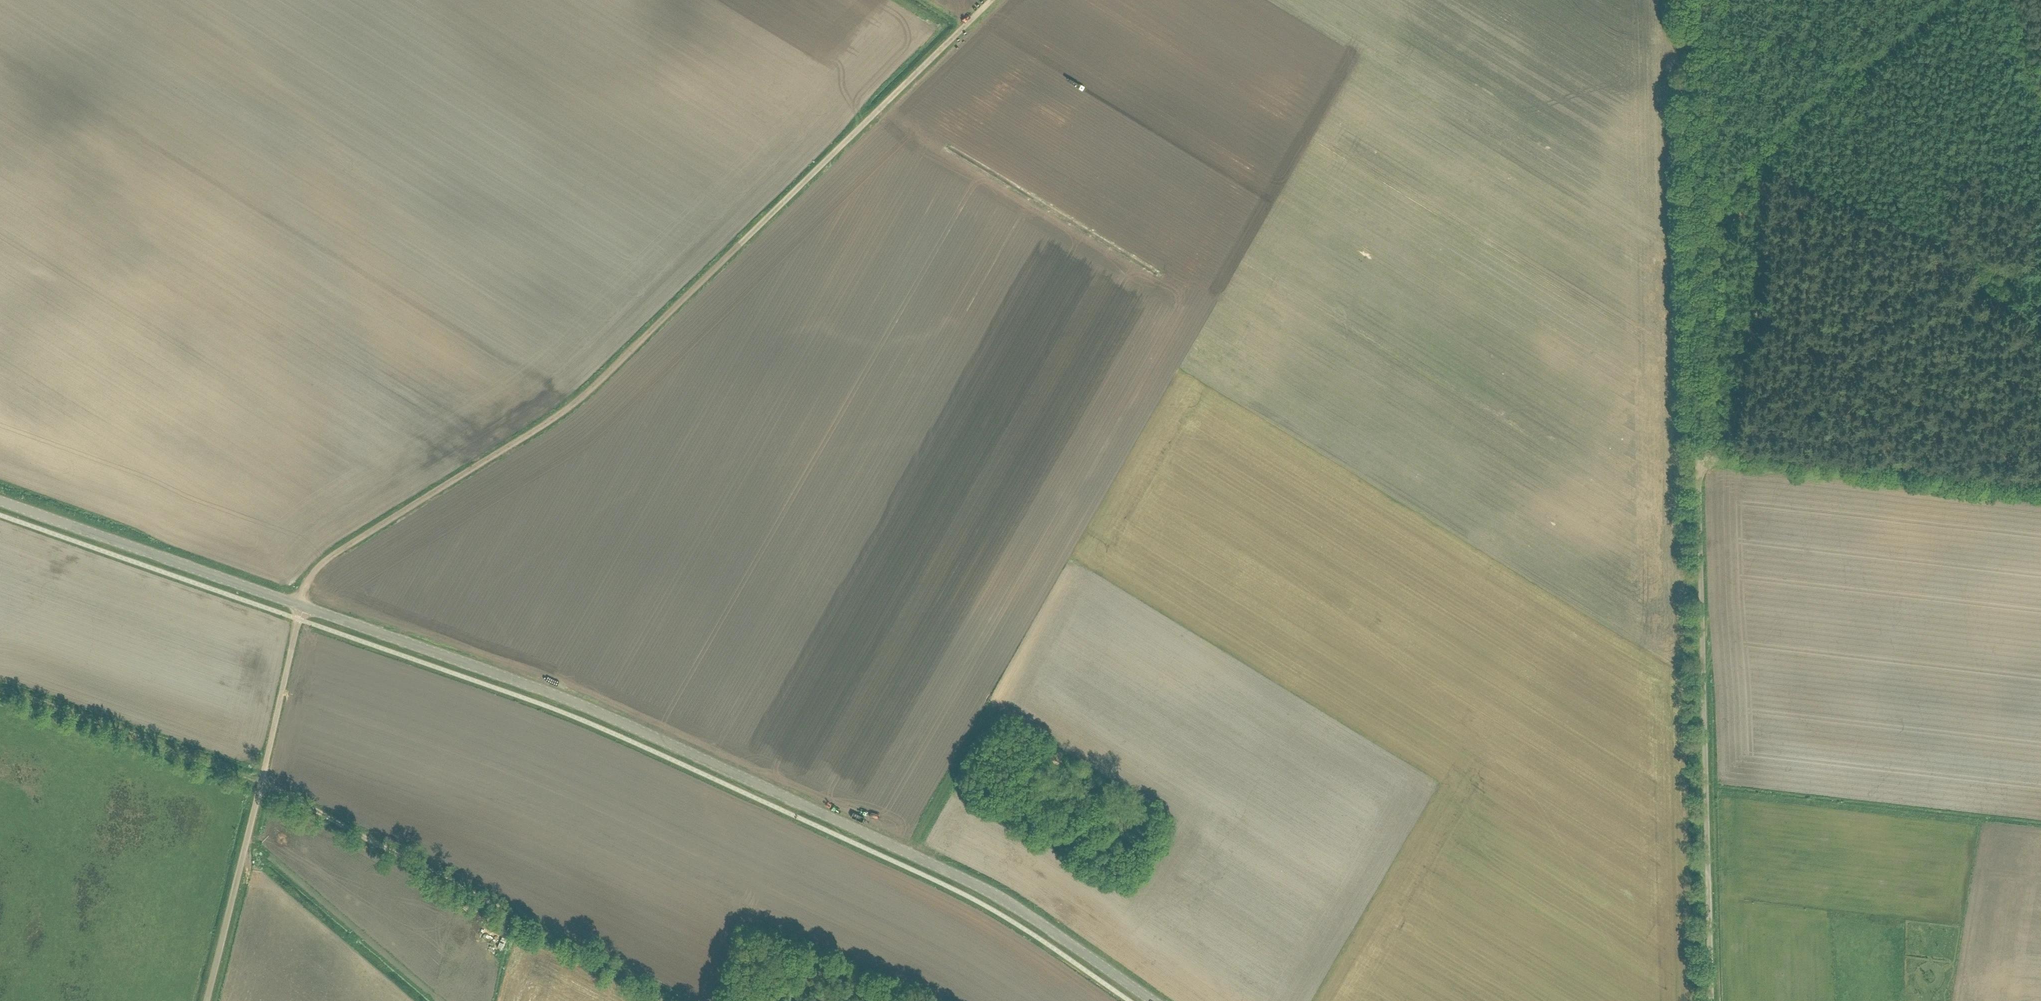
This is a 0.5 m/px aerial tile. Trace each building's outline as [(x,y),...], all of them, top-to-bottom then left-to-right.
[(505,934),(501,946),(505,947),(509,935),(505,934)]
